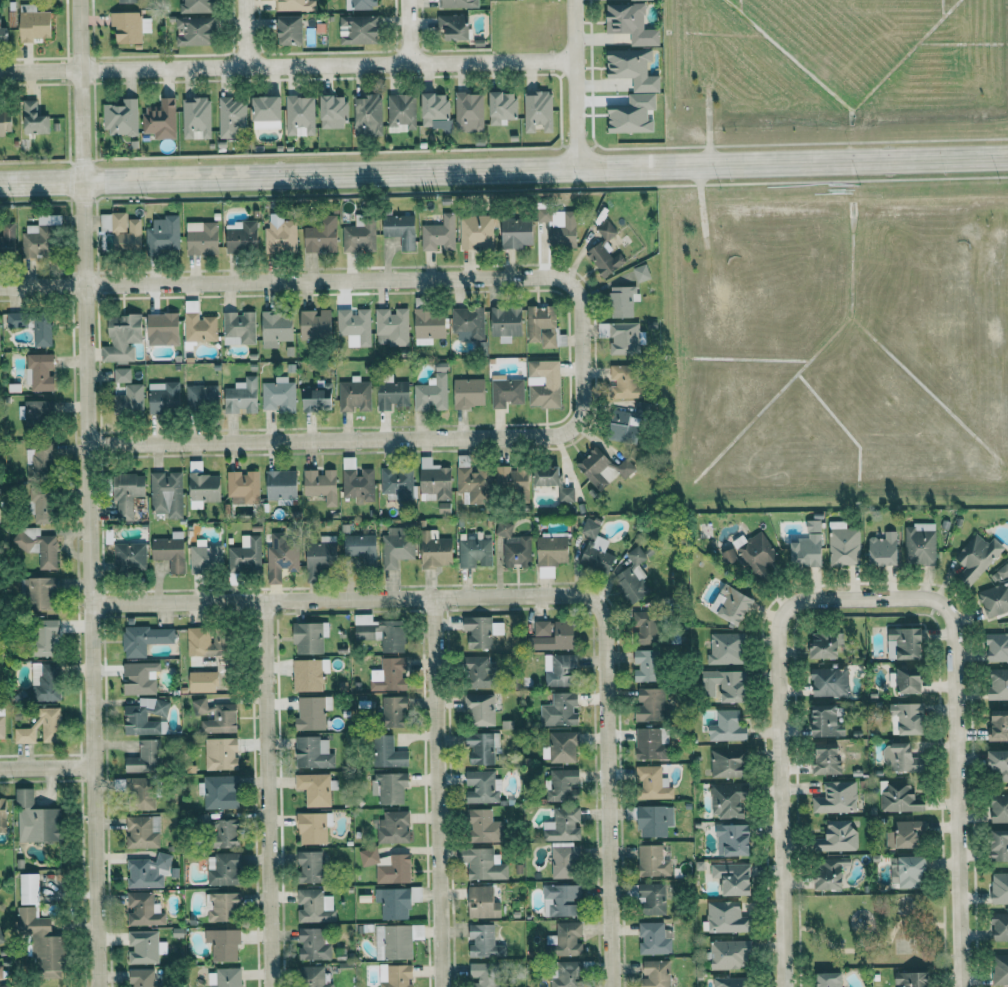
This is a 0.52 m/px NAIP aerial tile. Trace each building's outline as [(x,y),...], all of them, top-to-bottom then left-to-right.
[(213,13),(213,0),(182,0),(182,4),(180,4),(179,13),(213,13)] [(313,1),(308,1),(308,0),(274,0),(275,12),(313,11),(313,1)] [(378,0),(345,0),(345,10),(378,10),(378,0)] [(479,0),(438,0),(438,8),(479,8),(479,0)] [(36,4),(20,5),(20,43),(43,42),(43,38),(51,38),(51,12),(36,12),(36,4)] [(659,46),(659,30),(645,30),(645,4),(606,4),(606,33),(630,33),(630,46),(659,46)] [(110,13),(110,27),(116,27),(116,44),(142,43),(141,33),(151,33),(150,19),(141,19),(141,12),(110,13)] [(469,41),(469,14),(437,15),(437,29),(445,28),(446,41),(469,41)] [(279,17),(280,45),(304,45),(303,16),(279,17)] [(379,44),(378,16),(339,17),(340,45),(379,44)] [(176,46),(212,45),(211,17),(175,18),(176,32),(176,46)] [(660,92),(660,76),(648,76),(647,62),(652,62),(652,49),(607,50),(607,78),(633,78),(633,93),(660,92)] [(516,93),(490,92),(490,125),(506,125),(506,119),(516,119),(516,93)] [(524,93),(524,133),(535,133),(535,125),(543,125),(543,133),(552,133),(552,92),(524,93)] [(483,93),(455,94),(456,132),(484,131),(483,93)] [(423,94),(422,128),(444,128),(444,134),(449,134),(450,94),(423,94)] [(346,96),(321,96),(321,129),(347,129),(346,96)] [(354,96),(355,136),(383,136),(382,96),(354,96)] [(218,139),(238,139),(238,128),(246,129),(247,101),(233,101),(233,97),(219,97),(218,139)] [(253,130),(282,129),(281,97),(252,98),(253,130)] [(315,97),(286,97),(286,136),(315,136),(315,97)] [(175,98),(160,98),(160,106),(142,107),(143,134),(154,134),(154,140),(176,139),(175,98)] [(182,98),(183,139),(210,139),(210,98),(182,98)] [(137,99),(122,99),(122,105),(103,105),(103,135),(138,134),(137,99)] [(49,134),(48,116),(38,116),(37,100),(23,100),(24,135),(49,134)] [(12,110),(0,110),(0,135),(11,135),(12,110)] [(538,223),(562,224),(562,221),(552,220),(552,208),(538,208),(538,223)] [(547,226),(547,248),(576,248),(575,212),(563,212),(563,225),(547,226)] [(100,232),(112,231),(112,250),(141,249),(141,219),(127,219),(126,213),(99,214),(100,232)] [(454,213),(421,214),(422,251),(440,250),(455,250),(454,213)] [(265,253),(297,252),(296,221),(283,222),(283,214),(269,214),(270,227),(264,227),(265,253)] [(145,228),(146,252),(179,251),(178,215),(163,216),(163,219),(152,219),(153,228),(145,228)] [(343,252),(376,252),(375,221),(365,221),(365,215),(355,215),(355,226),(343,227),(343,252)] [(460,250),(493,250),(494,216),(460,215),(460,250)] [(305,253),(338,252),(337,216),(320,216),(321,227),(304,227),(305,253)] [(383,237),(400,237),(401,251),(415,251),(415,216),(383,216),(383,237)] [(501,219),(502,249),(523,249),(523,245),(533,245),(532,219),(501,219)] [(596,229),(607,241),(617,232),(606,220),(596,229)] [(2,223),(2,236),(0,237),(0,252),(16,251),(14,222),(2,223)] [(186,255),(218,255),(218,223),(187,222),(186,255)] [(226,252),(257,251),(257,222),(226,222),(226,252)] [(23,225),(23,258),(49,257),(48,233),(38,233),(38,225),(23,225)] [(604,279),(626,263),(616,250),(613,252),(600,234),(581,248),(604,279)] [(651,278),(645,264),(632,269),(638,283),(651,278)] [(634,318),(633,287),(609,287),(610,319),(634,318)] [(527,307),(527,342),(541,342),(541,348),(556,348),(555,307),(527,307)] [(484,308),(453,309),(453,341),(484,340),(484,308)] [(491,336),(499,337),(499,343),(511,344),(511,336),(521,337),(522,308),(491,308),(491,336)] [(370,347),(370,309),(354,309),(354,310),(336,310),(337,336),(347,335),(347,347),(370,347)] [(374,311),(375,345),(408,345),(407,309),(395,309),(395,311),(374,311)] [(446,338),(445,318),(432,318),(432,309),(414,310),(415,345),(432,345),(431,339),(446,338)] [(300,311),(301,340),(332,339),(331,310),(317,310),(317,311),(300,311)] [(198,312),(184,313),(185,342),(217,341),(216,317),(198,317),(198,312)] [(293,341),(292,312),(261,313),(262,349),(278,348),(278,341),(293,341)] [(6,313),(7,328),(27,328),(27,313),(6,313)] [(255,313),(222,313),(223,346),(256,345),(255,313)] [(148,346),(179,345),(178,314),(148,314),(148,346)] [(142,344),(141,315),(108,316),(109,347),(101,347),(101,362),(134,362),(133,344),(142,344)] [(34,347),(52,347),(51,318),(33,319),(34,347)] [(639,324),(598,323),(597,338),(611,338),(611,355),(638,355),(639,324)] [(53,354),(26,354),(26,384),(31,384),(31,392),(54,391),(53,354)] [(560,408),(560,361),(527,361),(528,378),(544,378),(544,384),(528,384),(528,408),(560,408)] [(414,411),(432,411),(432,410),(448,410),(447,363),(435,363),(435,378),(428,379),(428,385),(413,385),(414,411)] [(611,400),(639,399),(637,365),(610,366),(611,384),(610,384),(611,400)] [(130,383),(130,369),(113,369),(114,383),(130,383)] [(524,404),(523,380),(505,380),(505,375),(491,375),(492,409),(506,409),(506,404),(524,404)] [(257,412),(257,376),(244,376),(245,382),(234,383),(234,389),(224,389),(225,415),(238,415),(238,412),(257,412)] [(338,382),(339,412),(356,412),(371,412),(370,381),(360,382),(360,376),(351,376),(351,382),(338,382)] [(261,383),(262,410),(278,410),(278,413),(295,413),(294,383),(287,383),(287,377),(274,377),(274,383),(261,383)] [(454,408),(485,407),(484,379),(453,380),(454,408)] [(409,407),(410,383),(378,382),(377,411),(391,412),(391,406),(409,407)] [(148,383),(149,414),(180,413),(179,383),(148,383)] [(143,384),(124,384),(124,395),(113,395),(113,412),(143,412),(143,384)] [(186,385),(186,408),(217,409),(218,386),(186,385)] [(302,410),(332,411),(333,389),(303,388),(302,410)] [(54,402),(25,401),(24,427),(48,428),(49,416),(53,416),(54,402)] [(633,440),(634,413),(615,413),(614,440),(633,440)] [(49,450),(29,449),(28,471),(48,472),(49,450)] [(420,500),(451,501),(452,467),(431,466),(431,457),(420,457),(420,500)] [(343,458),(342,497),(355,498),(355,503),(373,503),(374,468),(357,468),(357,459),(343,458)] [(528,503),(529,470),(510,470),(510,467),(496,466),(496,492),(517,492),(517,503),(528,503)] [(457,492),(469,492),(469,503),(492,502),(490,468),(474,468),(474,467),(456,467),(457,492)] [(380,493),(398,493),(398,500),(412,501),(412,469),(381,468),(380,493)] [(559,503),(574,502),(574,487),(560,488),(560,468),(534,468),(534,487),(558,486),(559,503)] [(303,472),(304,496),(325,496),(325,507),(337,507),(336,469),(323,469),(323,471),(303,472)] [(182,471),(169,472),(169,473),(150,473),(151,513),(167,513),(167,519),(182,518),(182,471)] [(258,471),(227,472),(228,504),(259,503),(258,471)] [(266,500),(297,499),(296,471),(266,471),(266,500)] [(188,509),(202,509),(202,501),(219,502),(220,474),(189,473),(188,509)] [(116,520),(133,519),(132,497),(145,496),(145,474),(114,475),(116,520)] [(53,523),(52,488),(28,488),(29,513),(34,513),(34,524),(53,523)] [(438,503),(438,513),(450,513),(450,502),(438,503)] [(607,574),(615,555),(604,550),(609,540),(596,535),(601,522),(587,516),(580,533),(596,539),(593,545),(588,543),(579,562),(607,574)] [(822,566),(821,519),(807,520),(807,539),(790,540),(791,566),(822,566)] [(860,528),(846,528),(846,521),(829,521),(828,567),(860,567),(860,528)] [(512,536),(511,522),(496,522),(496,536),(503,536),(504,565),(532,565),(531,535),(512,536)] [(935,564),(936,530),(916,530),(916,526),(905,526),(904,563),(935,564)] [(56,569),(56,535),(39,535),(39,527),(14,527),(14,552),(38,552),(38,569),(56,569)] [(415,559),(414,534),(406,534),(406,527),(387,527),(387,534),(382,534),(382,569),(398,569),(398,559),(415,559)] [(437,529),(421,530),(422,568),(453,566),(452,538),(437,538),(437,529)] [(184,573),(183,531),(171,531),(171,538),(151,539),(152,560),(169,559),(169,574),(184,573)] [(869,537),(869,566),(898,565),(897,531),(884,531),(884,537),(869,537)] [(298,570),(298,538),(285,538),(285,532),(271,532),(271,547),(267,547),(267,583),(280,583),(280,570),(298,570)] [(736,547),(761,584),(784,569),(759,532),(736,547)] [(1004,548),(992,537),(987,543),(975,532),(953,556),(966,567),(958,576),(969,586),(1004,548)] [(376,534),(344,535),(344,555),(360,555),(360,566),(376,566),(376,534)] [(261,535),(241,535),(241,547),(228,546),(227,571),(260,572),(261,535)] [(568,536),(537,536),(538,578),(555,578),(555,563),(568,563),(568,536)] [(306,570),(335,571),(336,539),(327,539),(327,543),(307,542),(306,570)] [(146,569),(146,542),(113,543),(114,570),(146,569)] [(190,545),(189,569),(221,570),(221,543),(200,543),(200,546),(190,545)] [(646,559),(639,546),(626,552),(633,566),(646,559)] [(612,576),(628,606),(648,595),(632,566),(612,576)] [(1007,611),(1007,567),(989,572),(994,586),(978,591),(978,595),(986,618),(1007,611)] [(25,577),(24,609),(51,610),(52,578),(25,577)] [(742,624),(753,596),(722,584),(711,612),(742,624)] [(658,642),(657,610),(632,611),(633,625),(639,625),(640,643),(658,642)] [(354,639),(381,639),(381,652),(404,652),(404,620),(375,619),(375,617),(364,617),(364,615),(354,615),(354,639)] [(492,616),(464,616),(464,631),(468,630),(469,648),(492,648),(492,635),(504,634),(504,622),(492,622),(492,616)] [(58,619),(34,620),(35,657),(52,656),(51,636),(58,636),(58,619)] [(574,650),(574,620),(534,621),(534,636),(527,637),(527,650),(574,650)] [(294,654),(323,654),(322,635),(328,634),(328,622),(294,623),(294,654)] [(174,627),(122,628),(123,658),(146,658),(145,644),(174,643),(174,627)] [(924,658),(922,627),(887,628),(889,659),(924,658)] [(811,658),(844,657),(843,632),(811,632),(811,658)] [(708,633),(709,664),(742,663),(742,633),(708,633)] [(1007,661),(1007,633),(987,634),(987,661),(1007,661)] [(661,681),(660,649),(635,650),(636,669),(634,669),(635,681),(661,681)] [(544,686),(575,687),(575,655),(544,654),(544,686)] [(489,655),(464,656),(465,688),(497,687),(496,662),(489,662),(489,655)] [(370,691),(407,690),(407,677),(404,677),(404,657),(380,657),(381,669),(370,669),(370,691)] [(292,690),(323,691),(323,668),(328,669),(328,660),(293,659),(292,690)] [(124,695),(155,694),(155,671),(159,671),(159,662),(123,663),(123,676),(124,676),(124,695)] [(32,701),(58,700),(57,663),(31,664),(32,701)] [(923,692),(922,666),(898,667),(898,693),(923,692)] [(848,668),(812,668),(812,695),(848,696),(848,668)] [(989,700),(1007,699),(1007,668),(989,669),(989,700)] [(746,671),(702,671),(702,697),(715,697),(715,684),(721,684),(721,702),(747,702),(746,671)] [(638,704),(635,704),(635,720),(664,721),(665,688),(638,687),(638,704)] [(551,693),(552,704),(540,704),(540,726),(578,725),(578,709),(577,709),(577,692),(551,693)] [(466,726),(495,726),(494,694),(466,695),(466,726)] [(406,696),(383,696),(382,727),(405,727),(406,696)] [(236,704),(206,705),(206,698),(192,699),(192,713),(214,713),(214,720),(200,720),(200,733),(237,732),(236,704)] [(124,705),(124,735),(160,734),(160,720),(146,721),(146,714),(167,714),(167,699),(141,699),(141,705),(124,705)] [(889,704),(890,715),(899,715),(899,735),(925,734),(923,702),(889,704)] [(837,704),(813,705),(813,737),(845,736),(845,724),(837,724),(837,704)] [(39,743),(39,742),(60,742),(60,707),(39,708),(39,719),(32,719),(32,728),(14,728),(14,743),(39,743)] [(747,740),(747,724),(741,725),(740,709),(716,710),(717,724),(708,725),(708,741),(747,740)] [(990,710),(991,741),(1007,741),(1007,710),(990,710)] [(636,728),(635,758),(667,759),(668,742),(660,741),(661,728),(636,728)] [(467,764),(494,765),(494,744),(499,744),(499,733),(468,732),(467,764)] [(392,734),(372,735),(374,767),(409,766),(408,751),(393,751),(392,734)] [(295,736),(295,768),(335,768),(334,753),(328,754),(328,739),(320,740),(320,736),(295,736)] [(204,738),(205,770),(238,769),(237,737),(204,738)] [(125,773),(160,772),(159,739),(138,739),(139,757),(124,757),(125,773)] [(814,775),(840,774),(839,743),(813,743),(814,775)] [(892,743),(892,748),(883,748),(884,771),(923,770),(923,743),(892,743)] [(710,749),(711,777),(744,776),(744,749),(710,749)] [(991,750),(992,781),(1007,781),(1007,750),(991,750)] [(673,799),(673,786),(667,786),(667,778),(661,778),(661,766),(636,766),(635,780),(638,780),(638,798),(673,799)] [(579,769),(548,770),(549,801),(579,800),(578,787),(579,787),(579,769)] [(466,771),(466,788),(467,788),(467,803),(499,803),(499,791),(494,791),(494,770),(466,771)] [(408,773),(374,774),(374,781),(378,781),(379,805),(403,804),(403,788),(408,787),(408,773)] [(306,807),(330,807),(330,774),(295,774),(295,789),(305,789),(306,807)] [(204,795),(204,808),(238,809),(239,777),(199,776),(199,795),(204,795)] [(133,781),(134,810),(154,810),(153,780),(133,781)] [(881,812),(924,811),(923,789),(914,789),(913,780),(888,781),(889,791),(880,791),(881,812)] [(824,782),(824,796),(812,796),(812,813),(857,812),(856,781),(824,782)] [(747,817),(746,784),(711,785),(711,818),(747,817)] [(60,841),(60,808),(33,808),(33,788),(16,788),(17,842),(60,841)] [(1007,823),(1007,795),(992,795),(992,823),(1007,823)] [(673,806),(638,805),(638,836),(667,836),(667,825),(673,825),(673,806)] [(544,841),(580,840),(580,807),(554,808),(554,821),(543,822),(544,841)] [(504,821),(492,821),(492,809),(468,809),(469,842),(504,842),(504,821)] [(375,819),(376,844),(409,843),(409,811),(383,811),(383,819),(375,819)] [(298,813),(298,844),(327,844),(326,826),(332,826),(332,813),(298,813)] [(159,816),(126,816),(126,831),(127,831),(126,848),(158,848),(159,816)] [(826,820),(827,837),(815,838),(815,851),(856,850),(855,819),(826,820)] [(212,847),(238,846),(237,820),(211,820),(212,847)] [(925,820),(887,821),(888,848),(920,847),(920,838),(926,837),(925,820)] [(750,855),(750,823),(716,824),(717,855),(750,855)] [(1007,861),(1007,830),(992,829),(991,861),(1007,861)] [(551,843),(552,879),(579,878),(578,843),(551,843)] [(670,876),(670,850),(663,850),(663,845),(638,845),(638,876),(670,876)] [(468,880),(508,879),(507,863),(500,864),(500,854),(493,854),(493,848),(457,848),(458,862),(468,862),(468,880)] [(376,883),(410,882),(410,854),(377,855),(377,849),(359,849),(360,865),(375,865),(376,883)] [(322,883),(322,852),(297,851),(297,864),(300,864),(299,882),(322,883)] [(127,859),(127,888),(163,887),(163,875),(170,875),(169,853),(156,854),(156,859),(127,859)] [(207,854),(207,885),(238,885),(238,854),(207,854)] [(891,856),(891,883),(899,883),(899,888),(927,888),(927,856),(891,856)] [(843,889),(842,866),(850,865),(850,857),(817,858),(818,890),(843,889)] [(711,878),(723,878),(723,895),(752,895),(751,863),(711,864),(711,878)] [(39,873),(20,873),(20,904),(39,904),(39,873)] [(992,873),(992,903),(1007,904),(1007,873),(992,873)] [(638,883),(638,897),(645,897),(644,914),(666,915),(666,884),(638,883)] [(579,884),(542,885),(542,899),(550,898),(550,917),(580,916),(579,884)] [(493,886),(468,886),(469,918),(501,917),(500,902),(493,903),(493,886)] [(381,902),(381,919),(410,919),(410,888),(374,888),(374,902),(381,902)] [(322,889),(298,889),(299,910),(297,910),(298,922),(334,922),(333,895),(322,896),(322,889)] [(152,892),(126,893),(127,910),(127,925),(165,924),(165,913),(159,913),(159,904),(153,904),(152,892)] [(238,893),(206,893),(206,907),(207,907),(207,921),(238,921),(238,893)] [(706,902),(707,921),(702,921),(702,933),(750,932),(750,901),(706,902)] [(63,936),(51,936),(50,917),(34,918),(34,906),(17,907),(18,936),(32,935),(32,958),(37,958),(37,978),(64,978),(63,936)] [(994,941),(1007,941),(1007,913),(993,913),(994,941)] [(582,936),(581,922),(556,922),(556,944),(548,944),(548,955),(580,955),(580,936),(582,936)] [(663,922),(638,922),(639,937),(640,937),(640,954),(672,954),(671,938),(664,939),(663,922)] [(494,924),(470,924),(471,945),(469,945),(470,957),(506,956),(506,945),(494,945),(494,924)] [(412,959),(412,925),(376,925),(376,960),(412,959)] [(331,960),(331,944),(323,944),(322,928),(299,928),(299,960),(331,960)] [(239,961),(238,929),(204,930),(204,942),(211,942),(212,961),(239,961)] [(158,963),(157,954),(166,954),(166,942),(158,942),(157,930),(127,931),(128,948),(128,964),(158,963)] [(710,942),(711,969),(751,968),(750,941),(710,942)] [(1007,985),(1007,954),(994,954),(993,985),(1007,985)] [(643,961),(643,977),(640,977),(641,986),(670,986),(670,960),(643,961)] [(558,961),(558,978),(550,978),(550,986),(581,986),(581,961),(558,961)] [(411,964),(379,965),(379,986),(412,986),(411,964)] [(300,986),(331,986),(331,973),(324,973),(324,966),(300,967),(300,986)] [(215,968),(215,976),(209,976),(209,986),(242,986),(241,968),(215,968)] [(129,969),(130,986),(156,986),(156,969),(129,969)] [(842,972),(817,973),(817,986),(842,986),(842,972)] [(929,972),(895,972),(895,986),(903,986),(929,986),(929,972)] [(713,986),(751,986),(751,977),(712,978),(713,986)]
